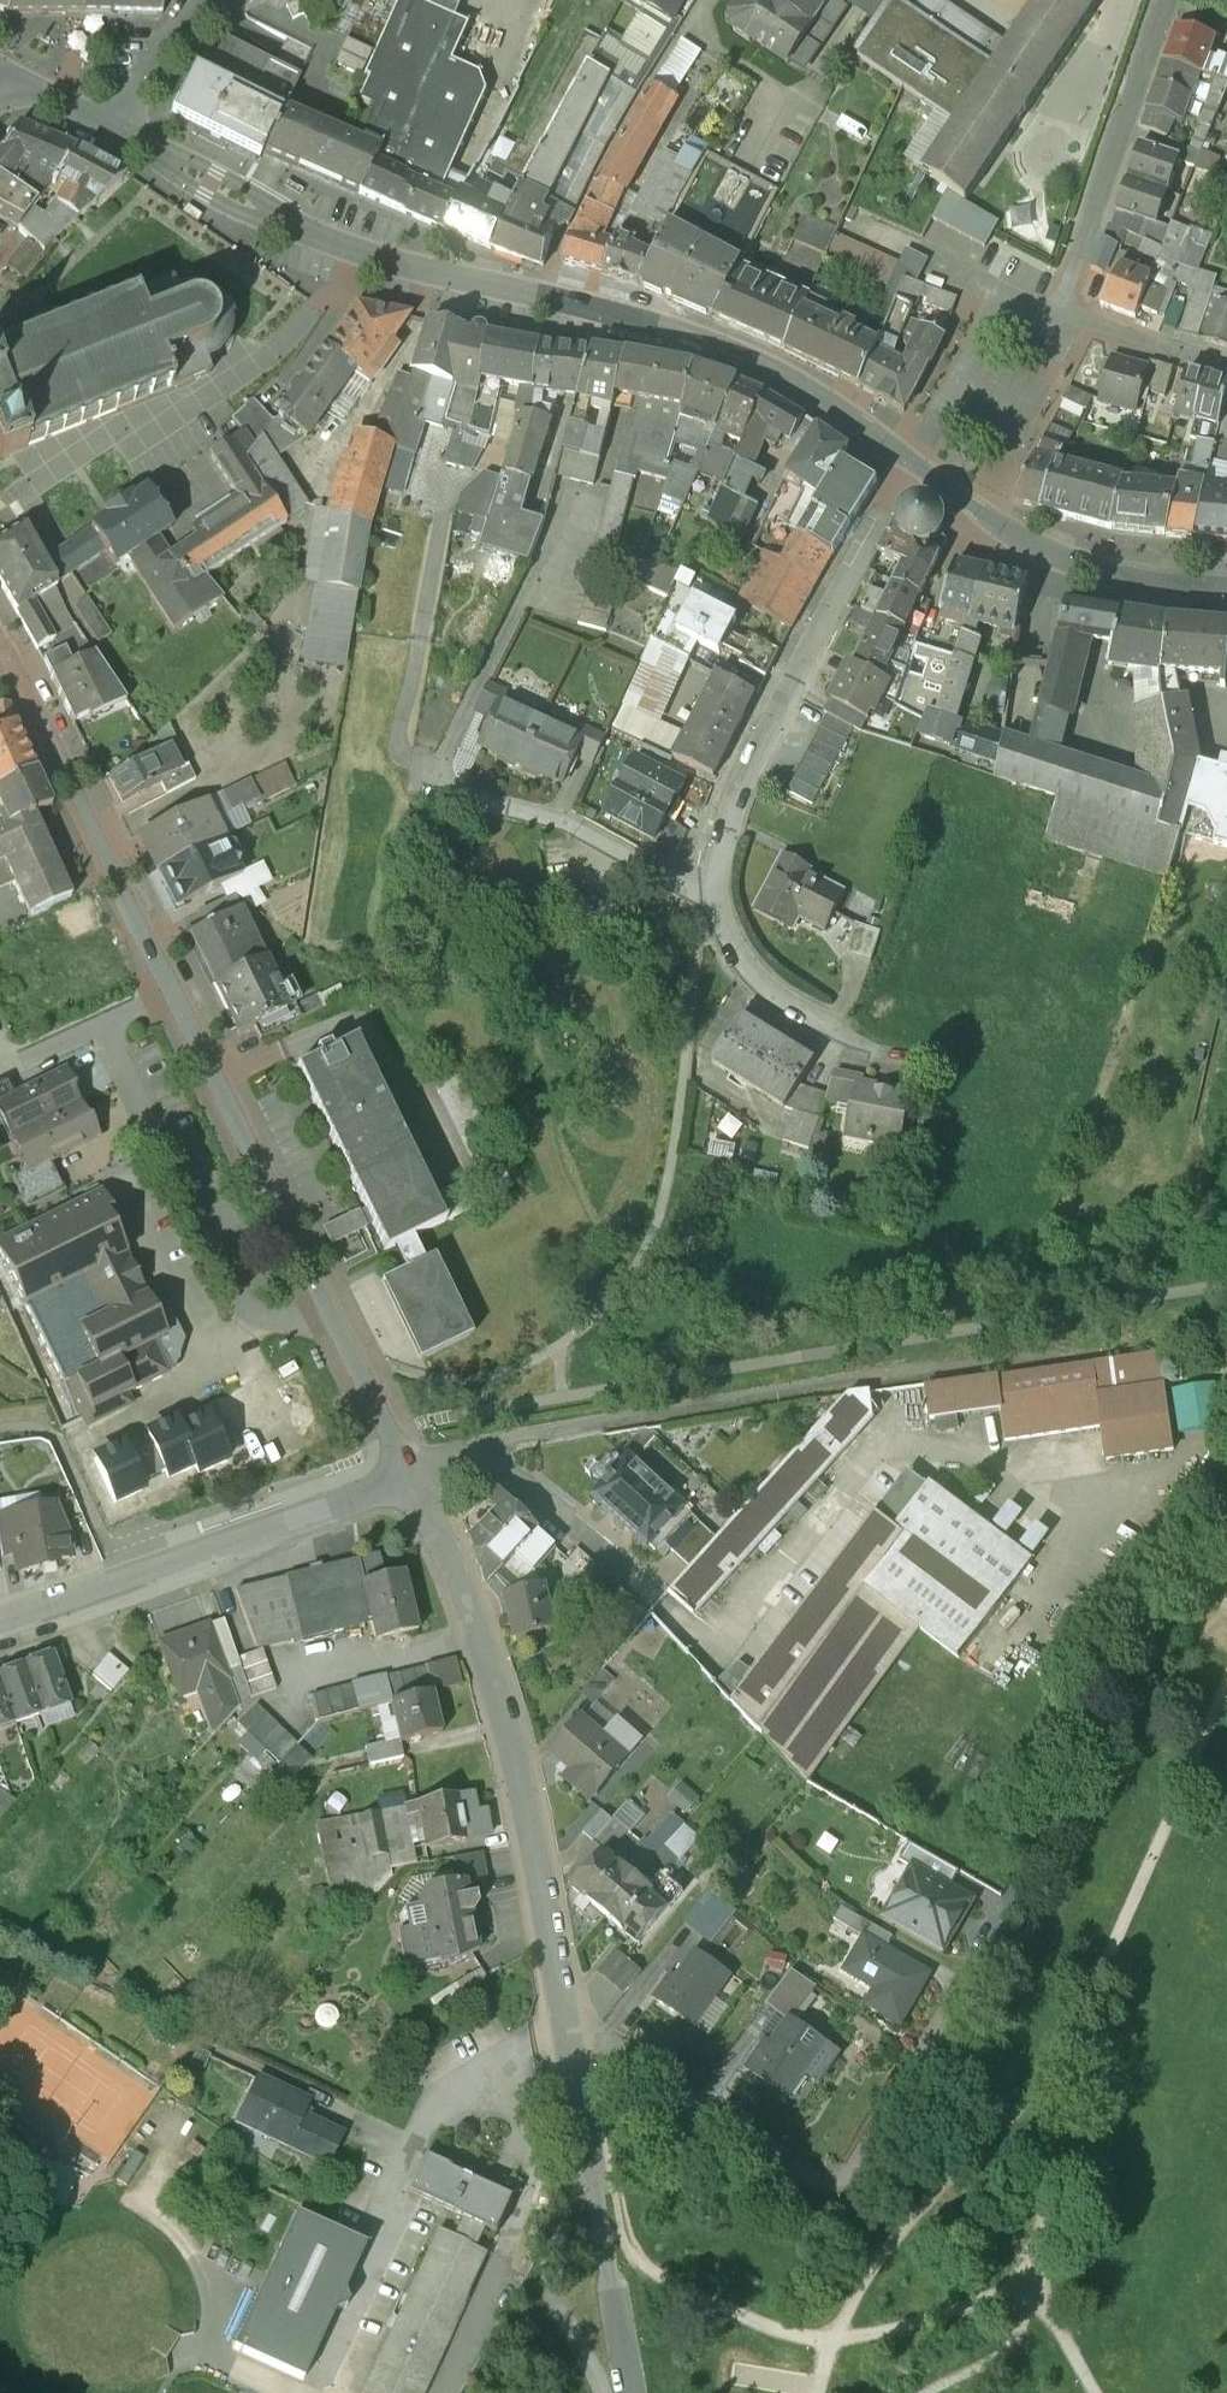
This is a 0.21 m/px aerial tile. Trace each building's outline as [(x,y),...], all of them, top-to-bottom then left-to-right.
[(6,13),(80,13),(82,0),(8,0),(6,13)] [(80,13),(112,14),(115,0),(82,0),(80,13)] [(112,14),(162,15),(164,0),(115,0),(112,14)] [(302,16),(317,8),(313,0),(301,0),(285,8),(291,21),(302,16)] [(413,0),(396,0),(362,78),(366,79),(356,103),(369,109),(358,135),(383,146),(373,167),(441,195),(487,92),(480,74),(453,62),(469,25),(413,0)] [(640,4),(670,21),(677,24),(689,0),(642,0),(640,4)] [(731,20),(734,32),(750,44),(753,40),(789,65),(790,63),(833,0),(746,0),(743,4),(742,3),(731,20)] [(883,0),(833,0),(790,63),(805,73),(852,6),(873,22),(886,2),(883,0)] [(937,0),(925,0),(912,18),(897,7),(882,29),(881,28),(858,60),(902,90),(954,125),(1007,48),(937,0)] [(922,173),(948,191),(965,202),(1097,7),(1086,0),(1039,0),(1007,48),(954,125),(922,173)] [(1019,12),(1027,0),(1001,0),(1019,12)] [(317,8),(302,16),(308,28),(335,15),(328,3),(317,8)] [(522,189),(546,202),(608,82),(620,89),(591,143),(597,145),(587,165),(597,170),(681,27),(677,24),(670,21),(665,28),(646,17),(626,51),(605,39),(597,52),(540,154),(522,189)] [(1176,30),(1164,63),(1200,76),(1215,82),(1212,92),(1224,97),(1226,90),(1226,63),(1219,60),(1218,64),(1208,61),(1215,41),(1176,30)] [(243,51),(223,41),(222,43),(219,41),(201,76),(193,72),(170,117),(256,160),(279,115),(304,64),(279,52),(240,32),(236,39),(247,45),(243,51)] [(584,32),(526,146),(540,154),(597,52),(594,51),(601,41),(584,32)] [(286,38),(279,52),(304,64),(311,50),(286,38)] [(346,41),(340,54),(365,65),(371,52),(346,41)] [(681,42),(599,182),(622,193),(701,54),(681,42)] [(340,54),(334,67),(358,79),(365,65),(340,54)] [(1200,76),(1164,63),(1155,86),(1191,99),(1200,76)] [(1191,99),(1155,86),(1146,112),(1174,123),(1182,126),(1191,99)] [(1207,105),(1219,110),(1224,97),(1212,92),(1207,105)] [(1207,105),(1197,126),(1210,130),(1219,110),(1207,105)] [(1174,123),(1146,112),(1139,129),(1166,141),(1174,123)] [(352,142),(304,121),(302,125),(279,115),(260,152),(358,194),(372,166),(375,158),(350,147),(352,142)] [(36,205),(42,197),(75,150),(18,125),(0,151),(0,180),(36,205)] [(508,167),(486,157),(482,164),(481,163),(461,201),(459,204),(448,230),(448,231),(490,249),(522,189),(540,154),(526,146),(521,143),(508,167)] [(1172,144),(1166,160),(1178,164),(1194,170),(1200,156),(1190,152),(1172,144)] [(1157,154),(1140,148),(1128,181),(1167,195),(1178,164),(1166,160),(1157,156),(1157,154)] [(75,150),(42,197),(49,201),(45,207),(51,211),(45,221),(30,243),(43,255),(54,240),(96,204),(124,175),(75,150)] [(662,156),(621,235),(638,243),(646,247),(658,225),(669,224),(678,202),(703,160),(686,151),(679,163),(662,156)] [(703,160),(678,202),(669,224),(663,240),(664,241),(662,245),(638,286),(678,302),(744,176),(707,154),(703,160)] [(373,167),(372,166),(358,194),(448,232),(448,231),(448,230),(459,204),(442,197),(442,196),(441,195),(373,167)] [(678,302),(715,318),(744,262),(778,193),(744,176),(678,302)] [(0,180),(0,217),(17,230),(31,211),(36,205),(0,180)] [(1167,195),(1128,181),(1116,214),(1134,221),(1135,218),(1142,221),(1156,226),(1167,195)] [(599,182),(563,262),(603,274),(614,249),(601,243),(622,193),(599,182)] [(546,202),(522,189),(490,249),(541,268),(543,267),(553,236),(554,233),(543,229),(544,227),(547,225),(548,221),(546,217),(540,213),(546,202)] [(998,223),(965,202),(948,191),(932,219),(985,248),(998,223)] [(30,243),(45,221),(31,211),(17,230),(28,241),(5,269),(21,280),(43,255),(30,243)] [(827,254),(838,230),(804,214),(793,238),(827,254)] [(1164,247),(1170,230),(1156,226),(1142,221),(1135,239),(1144,243),(1162,252),(1163,248),(1164,247)] [(1164,247),(1163,248),(1181,255),(1190,232),(1172,225),(1170,230),(1164,247)] [(828,256),(886,284),(898,259),(840,231),(828,256)] [(638,243),(621,235),(614,249),(603,274),(638,286),(662,245),(654,242),(646,256),(634,250),(638,243)] [(1103,243),(1090,271),(1104,277),(1118,251),(1103,243)] [(1162,252),(1144,243),(1138,255),(1157,263),(1162,252)] [(1151,280),(1139,310),(1164,318),(1177,281),(1173,279),(1181,255),(1163,248),(1162,252),(1157,263),(1151,280)] [(905,279),(917,284),(928,260),(915,254),(903,279),(905,279)] [(744,262),(715,318),(743,332),(770,273),(744,262)] [(1195,291),(1180,333),(1197,338),(1216,280),(1189,271),(1190,266),(1185,265),(1183,271),(1181,270),(1177,281),(1192,286),(1195,291)] [(1151,280),(1120,268),(1101,307),(1135,320),(1139,310),(1151,280)] [(781,278),(770,273),(743,332),(785,351),(809,298),(778,285),(781,278)] [(911,354),(910,356),(929,366),(944,337),(908,321),(918,295),(922,285),(917,284),(905,279),(896,301),(898,301),(885,331),(901,339),(901,337),(911,354)] [(227,338),(227,322),(229,322),(228,315),(224,309),(223,311),(219,305),(205,295),(191,292),(176,295),(172,284),(0,352),(0,460),(209,376),(204,364),(213,359),(219,353),(227,338)] [(957,298),(922,285),(918,295),(928,300),(926,304),(951,314),(957,298)] [(1222,292),(1205,341),(1226,348),(1226,294),(1222,292)] [(856,329),(845,323),(848,317),(809,298),(785,351),(860,387),(877,350),(878,347),(853,335),(856,329)] [(407,318),(354,307),(323,351),(322,350),(297,386),(294,384),(288,391),(289,398),(277,415),(278,420),(305,440),(328,408),(337,403),(343,395),(354,403),(368,383),(370,384),(395,349),(388,344),(407,318)] [(488,336),(429,323),(414,374),(411,382),(394,434),(418,439),(423,421),(444,427),(445,423),(455,426),(470,430),(478,388),(488,336)] [(901,339),(885,331),(878,347),(877,350),(895,360),(901,339)] [(541,345),(488,336),(478,388),(481,389),(482,379),(504,383),(535,389),(541,345)] [(1112,350),(1090,343),(1083,358),(1084,359),(1103,368),(1105,368),(1112,350)] [(593,351),(541,345),(535,389),(535,394),(544,395),(578,399),(593,351)] [(895,360),(877,350),(860,387),(904,411),(929,366),(910,356),(904,365),(895,360)] [(625,356),(593,351),(578,399),(570,425),(583,429),(589,403),(612,409),(615,395),(625,356)] [(695,368),(625,356),(615,395),(633,399),(585,596),(603,600),(633,477),(636,478),(638,472),(668,481),(674,466),(668,463),(684,408),(695,368)] [(1090,397),(1103,368),(1084,359),(1070,388),(1090,397)] [(1125,363),(1111,359),(1099,402),(1136,413),(1142,392),(1147,373),(1146,373),(1147,370),(1132,366),(1132,368),(1124,366),(1125,363)] [(1173,369),(1149,362),(1147,370),(1146,373),(1147,373),(1142,392),(1165,399),(1173,369)] [(737,382),(695,368),(684,408),(668,463),(674,466),(668,481),(663,496),(685,503),(699,470),(714,436),(706,432),(710,421),(719,424),(737,382)] [(1206,379),(1186,373),(1174,420),(1194,426),(1206,379)] [(397,376),(371,439),(390,447),(394,434),(411,382),(397,376)] [(491,437),(504,383),(482,379),(481,389),(478,388),(470,430),(491,437)] [(1206,379),(1194,426),(1190,439),(1214,444),(1216,437),(1226,392),(1226,385),(1206,379)] [(764,393),(737,382),(719,424),(714,436),(699,470),(726,480),(736,458),(717,451),(723,436),(742,443),(764,393)] [(1093,399),(1090,397),(1070,388),(1068,387),(1062,400),(1087,411),(1093,399)] [(1216,437),(1226,440),(1226,392),(1216,437)] [(805,417),(764,393),(742,443),(736,458),(753,465),(764,442),(774,447),(777,442),(783,445),(786,438),(789,440),(805,417)] [(532,415),(523,413),(489,522),(512,530),(516,518),(526,481),(531,482),(553,412),(542,408),(544,395),(535,394),(532,415)] [(305,440),(278,420),(271,422),(253,402),(232,421),(243,433),(255,446),(261,439),(275,460),(305,440)] [(583,429),(570,425),(556,475),(593,485),(606,435),(583,429)] [(470,430),(455,426),(446,458),(447,464),(464,467),(470,430)] [(818,427),(788,473),(769,512),(787,522),(800,496),(810,497),(813,490),(818,494),(840,460),(847,447),(818,427)] [(1055,463),(1058,464),(1069,440),(1048,430),(1034,457),(1055,463)] [(240,502),(191,535),(197,542),(170,560),(167,562),(188,588),(204,578),(285,524),(245,463),(244,461),(253,449),(243,433),(209,456),(240,502)] [(402,489),(418,439),(394,434),(390,447),(379,484),(402,489)] [(1226,468),(1226,440),(1216,437),(1214,444),(1213,451),(1209,466),(1226,470),(1226,468)] [(363,458),(347,453),(329,514),(367,526),(379,484),(390,447),(371,439),(363,458)] [(1209,466),(1213,451),(1198,447),(1194,468),(1198,470),(1195,484),(1205,487),(1209,466)] [(1055,463),(1034,457),(1013,501),(1039,508),(1055,463)] [(866,475),(840,460),(818,494),(818,495),(812,505),(827,514),(810,540),(833,554),(857,516),(852,513),(869,485),(866,475)] [(1058,464),(1055,463),(1039,508),(1112,528),(1125,483),(1125,482),(1058,464)] [(1195,484),(1178,481),(1176,490),(1166,534),(1192,538),(1203,493),(1205,487),(1195,484)] [(1125,482),(1125,483),(1112,528),(1145,532),(1166,534),(1176,490),(1125,482)] [(1203,493),(1192,538),(1226,541),(1226,496),(1203,493)] [(128,499),(99,519),(102,522),(42,563),(56,586),(103,553),(113,567),(127,558),(175,630),(222,599),(204,578),(188,588),(167,562),(170,560),(156,540),(169,530),(145,494),(131,503),(128,499)] [(367,526),(329,514),(318,586),(357,592),(367,526)] [(543,527),(516,518),(512,530),(489,522),(481,548),(528,561),(541,535),(543,527)] [(899,528),(898,520),(895,518),(878,550),(903,563),(894,584),(919,594),(938,554),(919,546),(920,545),(915,544),(910,542),(906,539),(903,535),(900,530),(899,528)] [(0,543),(0,586),(15,612),(56,586),(42,563),(20,529),(0,543)] [(797,532),(780,560),(763,551),(738,597),(791,629),(815,581),(833,554),(810,540),(797,532)] [(985,568),(955,561),(941,608),(941,611),(943,611),(941,618),(965,625),(966,625),(968,618),(970,619),(985,568)] [(1028,579),(985,568),(970,619),(968,618),(966,625),(965,625),(947,682),(937,712),(956,719),(981,639),(974,636),(978,622),(1015,630),(1028,579)] [(694,597),(706,603),(715,587),(682,570),(679,574),(669,599),(650,640),(687,659),(688,658),(689,659),(698,641),(677,630),(694,597)] [(894,584),(891,583),(868,571),(861,582),(873,588),(862,612),(878,619),(879,618),(904,627),(919,594),(894,584)] [(54,640),(76,627),(56,586),(15,612),(37,650),(54,640)] [(360,596),(316,592),(303,667),(347,674),(360,596)] [(613,603),(603,600),(585,596),(579,624),(606,631),(613,603)] [(677,630),(698,641),(719,652),(737,619),(706,603),(694,597),(677,630)] [(1099,606),(1068,601),(1054,652),(1047,650),(1043,664),(1051,664),(1031,743),(1055,752),(1066,707),(1070,708),(1074,706),(1091,639),(1092,639),(1099,606)] [(1168,619),(1099,606),(1092,639),(1114,643),(1109,663),(1142,668),(1162,671),(1168,619)] [(904,627),(879,618),(878,619),(862,612),(858,610),(852,623),(871,632),(855,666),(855,667),(881,678),(888,664),(904,629),(904,628),(904,627)] [(1168,619),(1162,671),(1161,684),(1175,761),(1168,789),(1159,826),(1180,832),(1180,833),(1181,833),(1200,763),(1183,674),(1223,678),(1225,658),(1226,659),(1226,653),(1226,624),(1168,619)] [(54,640),(60,651),(64,649),(72,663),(94,653),(76,627),(54,640)] [(659,721),(687,659),(650,640),(610,727),(669,755),(681,731),(659,721)] [(924,721),(929,710),(937,712),(955,656),(916,644),(895,705),(924,721)] [(94,653),(72,663),(64,649),(60,651),(43,660),(72,722),(74,721),(74,722),(87,715),(89,718),(90,717),(87,710),(122,694),(94,653)] [(881,678),(855,667),(855,666),(849,663),(830,699),(868,719),(880,697),(888,681),(881,678)] [(881,678),(888,681),(901,688),(907,672),(888,664),(881,678)] [(1146,782),(1168,789),(1175,761),(1161,684),(1162,671),(1142,668),(1146,782)] [(716,673),(674,758),(713,776),(754,693),(716,673)] [(901,688),(888,681),(880,697),(895,705),(901,688)] [(501,704),(503,704),(507,694),(488,685),(475,713),(493,721),(501,704)] [(862,732),(868,719),(830,699),(824,712),(828,714),(853,727),(862,732)] [(503,704),(501,704),(493,721),(481,747),(500,756),(502,762),(513,767),(519,765),(522,766),(543,719),(523,711),(522,713),(503,704)] [(12,725),(9,707),(0,709),(0,728),(12,725)] [(956,719),(929,710),(924,721),(919,733),(951,744),(956,719)] [(813,803),(853,727),(828,714),(787,791),(813,803)] [(562,728),(543,719),(522,766),(524,767),(526,773),(537,778),(543,775),(562,784),(574,758),(582,740),(581,740),(561,731),(562,728)] [(951,744),(998,761),(1005,734),(956,719),(951,744)] [(14,725),(0,731),(0,788),(35,771),(14,725)] [(581,740),(582,740),(574,758),(593,767),(606,739),(586,729),(581,740)] [(1031,743),(1005,734),(997,775),(1059,796),(1069,799),(1081,761),(1031,743)] [(165,750),(109,778),(121,802),(159,783),(177,774),(176,772),(165,750)] [(1200,763),(1181,833),(1226,846),(1226,758),(1222,756),(1219,768),(1200,763)] [(1146,782),(1081,761),(1069,799),(1158,827),(1159,826),(1168,789),(1146,782)] [(283,763),(222,793),(231,810),(257,797),(261,803),(294,786),(283,763)] [(650,766),(631,800),(617,792),(605,813),(653,841),(666,817),(670,820),(671,818),(680,801),(676,798),(683,784),(650,766)] [(177,774),(159,783),(165,795),(194,780),(186,767),(176,772),(177,774)] [(35,771),(0,788),(0,805),(4,813),(10,826),(33,815),(51,806),(35,771)] [(1069,799),(1059,796),(1045,838),(1165,876),(1180,833),(1180,832),(1159,826),(1158,827),(1069,799)] [(204,802),(140,834),(158,871),(222,839),(204,802)] [(33,815),(10,826),(4,813),(0,815),(0,824),(2,827),(0,828),(0,890),(13,885),(29,919),(30,919),(72,900),(33,815)] [(687,831),(671,818),(670,820),(666,817),(653,841),(676,853),(687,831)] [(222,839),(158,871),(176,908),(218,887),(241,875),(241,874),(223,839),(222,839)] [(811,868),(784,853),(771,879),(773,880),(758,909),(782,922),(792,905),(806,912),(803,918),(826,930),(845,892),(809,873),(811,868)] [(241,875),(218,887),(224,899),(233,895),(234,894),(239,898),(257,889),(248,871),(241,874),(241,875)] [(1029,887),(1023,904),(1069,920),(1075,903),(1029,887)] [(224,899),(208,907),(215,922),(232,914),(233,915),(241,911),(233,895),(224,899)] [(232,914),(215,922),(216,922),(189,936),(214,985),(256,964),(238,927),(239,926),(233,915),(232,914)] [(882,932),(856,923),(845,954),(871,964),(882,932)] [(256,964),(214,985),(238,1034),(254,1026),(294,1007),(284,987),(279,989),(265,960),(256,964)] [(294,1007),(254,1026),(260,1039),(300,1019),(294,1007)] [(813,1060),(742,1016),(743,1015),(741,1014),(711,1062),(712,1063),(713,1062),(784,1107),(783,1108),(785,1109),(786,1108),(800,1085),(815,1060),(814,1059),(813,1060)] [(296,1069),(337,1149),(393,1121),(355,1041),(332,1051),(329,1044),(316,1050),(319,1058),(296,1069)] [(0,1103),(0,1108),(14,1137),(78,1106),(70,1090),(73,1082),(68,1073),(64,1071),(15,1095),(0,1103)] [(853,1107),(857,1087),(859,1088),(861,1078),(836,1073),(829,1094),(827,1102),(853,1107)] [(15,1095),(7,1081),(0,1084),(0,1103),(15,1095)] [(827,1102),(829,1094),(800,1085),(786,1108),(796,1111),(820,1120),(827,1102)] [(859,1088),(857,1087),(853,1107),(849,1129),(868,1133),(867,1139),(899,1145),(909,1094),(892,1091),(892,1094),(859,1088)] [(78,1106),(14,1137),(30,1169),(31,1171),(51,1161),(97,1138),(98,1134),(94,1125),(86,1122),(78,1106)] [(810,1150),(820,1120),(796,1111),(785,1141),(810,1150)] [(430,1196),(393,1121),(337,1149),(386,1251),(395,1247),(410,1239),(446,1221),(433,1195),(430,1196)] [(57,1174),(51,1161),(31,1171),(30,1169),(11,1178),(19,1193),(57,1174)] [(66,1191),(57,1174),(19,1193),(27,1210),(66,1191)] [(0,1242),(0,1256),(63,1385),(65,1384),(83,1421),(122,1402),(120,1398),(168,1375),(157,1353),(162,1340),(155,1327),(159,1325),(109,1221),(114,1218),(101,1193),(0,1242)] [(426,1261),(424,1262),(415,1244),(413,1246),(410,1239),(395,1247),(410,1277),(391,1286),(393,1292),(390,1293),(398,1309),(401,1308),(423,1353),(444,1343),(445,1346),(451,1343),(450,1340),(461,1334),(459,1331),(462,1329),(457,1320),(454,1321),(453,1317),(455,1316),(451,1306),(448,1307),(426,1261)] [(1161,1356),(926,1388),(930,1421),(1001,1411),(1005,1442),(1102,1429),(1107,1462),(1174,1453),(1161,1356)] [(1222,1428),(1220,1386),(1179,1388),(1181,1430),(1222,1428)] [(849,1395),(751,1503),(775,1525),(873,1418),(870,1392),(849,1395)] [(225,1461),(205,1419),(178,1432),(194,1466),(198,1474),(225,1461)] [(174,1424),(148,1436),(153,1445),(165,1471),(168,1478),(194,1466),(178,1432),(174,1424)] [(139,1451),(151,1477),(165,1471),(153,1445),(139,1451)] [(96,1460),(115,1503),(141,1491),(138,1483),(126,1457),(122,1448),(96,1460)] [(139,1451),(126,1457),(138,1483),(151,1477),(139,1451)] [(691,1515),(629,1458),(604,1486),(601,1485),(598,1486),(595,1488),(593,1490),(592,1492),(591,1495),(591,1498),(592,1501),(594,1504),(596,1506),(599,1507),(602,1508),(605,1507),(618,1520),(626,1528),(626,1527),(648,1548),(649,1547),(656,1552),(691,1515)] [(907,1473),(875,1516),(895,1531),(928,1487),(907,1473)] [(1033,1562),(928,1487),(895,1531),(959,1578),(921,1630),(960,1660),(1033,1562)] [(539,1531),(499,1489),(467,1525),(471,1539),(488,1587),(488,1586),(489,1587),(506,1569),(517,1556),(538,1532),(539,1531)] [(775,1525),(751,1503),(717,1540),(691,1569),(663,1600),(687,1623),(775,1525)] [(12,1522),(10,1522),(16,1554),(18,1567),(23,1571),(38,1569),(42,1563),(69,1558),(65,1538),(52,1507),(36,1510),(38,1517),(12,1522)] [(0,1517),(0,1545),(2,1557),(16,1554),(10,1522),(12,1522),(11,1516),(0,1517)] [(895,1531),(875,1516),(733,1705),(807,1783),(921,1630),(959,1578),(895,1531)] [(695,1519),(681,1535),(684,1538),(671,1551),(691,1569),(717,1540),(695,1519)] [(538,1532),(517,1556),(535,1572),(556,1548),(538,1532)] [(402,1574),(383,1579),(378,1556),(357,1562),(362,1584),(360,1585),(367,1612),(369,1619),(374,1642),(417,1631),(402,1574)] [(517,1556),(506,1569),(524,1584),(527,1591),(538,1588),(535,1572),(517,1556)] [(357,1562),(235,1592),(254,1648),(301,1636),(299,1629),(355,1615),(367,1612),(360,1585),(362,1584),(357,1562)] [(524,1584),(506,1569),(489,1587),(499,1600),(506,1598),(505,1597),(527,1591),(524,1584)] [(527,1591),(505,1597),(506,1598),(517,1641),(557,1631),(545,1586),(527,1591)] [(648,1617),(633,1605),(620,1620),(634,1633),(648,1617)] [(367,1612),(355,1615),(357,1622),(369,1619),(367,1612)] [(299,1629),(302,1641),(358,1627),(357,1622),(355,1615),(299,1629)] [(222,1620),(208,1625),(227,1680),(226,1681),(237,1710),(250,1696),(236,1658),(222,1620)] [(208,1625),(159,1642),(179,1697),(200,1690),(215,1734),(237,1710),(226,1681),(227,1680),(208,1625)] [(262,1650),(236,1658),(250,1696),(276,1689),(262,1650)] [(108,1653),(99,1664),(119,1681),(128,1670),(108,1653)] [(51,1655),(24,1664),(41,1714),(69,1705),(51,1655)] [(0,1673),(0,1683),(14,1724),(41,1714),(24,1664),(0,1673)] [(110,1691),(119,1681),(99,1664),(90,1674),(110,1691)] [(425,1667),(385,1677),(392,1702),(431,1693),(425,1667)] [(614,1682),(601,1671),(583,1692),(595,1703),(614,1682)] [(385,1677),(351,1685),(358,1710),(358,1712),(390,1704),(392,1703),(392,1702),(385,1677)] [(14,1724),(0,1683),(0,1729),(14,1724)] [(351,1685),(311,1695),(318,1720),(358,1710),(351,1685)] [(392,1703),(390,1704),(398,1740),(399,1743),(441,1733),(431,1694),(392,1703)] [(298,1745),(256,1705),(237,1725),(279,1764),(298,1745)] [(604,1737),(582,1719),(552,1753),(572,1771),(564,1780),(588,1802),(627,1758),(604,1737)] [(615,1724),(604,1737),(627,1758),(639,1745),(615,1724)] [(398,1740),(365,1747),(369,1765),(402,1758),(399,1743),(398,1740)] [(310,1758),(298,1747),(265,1782),(278,1794),(310,1758)] [(0,1792),(0,1823),(17,1802),(0,1792)] [(458,1798),(404,1807),(410,1842),(423,1840),(424,1848),(489,1836),(484,1811),(461,1816),(458,1798)] [(404,1807),(379,1812),(387,1855),(391,1876),(398,1868),(415,1865),(410,1842),(404,1807)] [(613,1820),(602,1810),(583,1833),(594,1842),(613,1820)] [(379,1812),(358,1816),(366,1859),(387,1855),(379,1812)] [(358,1816),(316,1824),(324,1866),(366,1859),(358,1816)] [(615,1817),(613,1820),(594,1842),(604,1851),(626,1826),(615,1817)] [(642,1843),(622,1867),(637,1880),(665,1849),(675,1837),(664,1827),(646,1846),(642,1843)] [(899,1861),(914,1868),(949,1889),(959,1873),(910,1843),(899,1861)] [(637,1880),(606,1916),(639,1944),(684,1892),(665,1876),(679,1861),(665,1849),(637,1880)] [(604,1851),(573,1887),(606,1916),(637,1880),(622,1867),(604,1851)] [(482,1853),(451,1859),(455,1878),(465,1883),(465,1884),(487,1879),(482,1853)] [(366,1859),(324,1866),(328,1888),(308,1892),(312,1914),(354,1907),(356,1903),(362,1907),(391,1876),(387,1855),(366,1859)] [(949,1889),(914,1868),(886,1916),(943,1949),(970,1901),(949,1889)] [(452,1883),(424,1888),(415,1902),(416,1908),(409,1909),(406,1914),(409,1934),(400,1947),(403,1964),(408,1967),(424,1964),(432,1969),(438,1968),(439,1972),(444,1972),(478,1951),(474,1929),(467,1924),(462,1925),(461,1917),(471,1915),(477,1906),(475,1896),(468,1897),(465,1884),(465,1883),(455,1878),(452,1883)] [(725,1902),(711,1889),(685,1921),(700,1933),(725,1902)] [(736,1911),(725,1902),(700,1933),(711,1942),(736,1911)] [(834,1920),(865,1938),(886,1950),(893,1938),(841,1908),(834,1920)] [(886,1950),(865,1938),(846,1971),(888,1995),(879,2011),(900,2023),(928,1975),(886,1950)] [(696,1951),(673,1984),(667,1980),(653,1999),(695,2028),(731,1976),(696,1951)] [(642,1972),(618,1952),(600,1974),(624,1994),(642,1972)] [(792,1972),(766,2005),(789,2023),(790,2021),(799,2000),(811,1984),(792,1972)] [(789,2023),(766,2055),(760,2051),(748,2069),(789,2098),(805,2075),(816,2082),(821,2074),(822,2074),(823,2073),(827,2072),(835,2061),(835,2056),(835,2055),(835,2054),(825,2047),(825,2046),(790,2021),(789,2023)] [(309,2103),(256,2078),(235,2122),(328,2166),(342,2136),(303,2117),(309,2103)] [(513,2199),(424,2157),(408,2192),(497,2233),(513,2199)] [(47,2160),(38,2196),(69,2204),(78,2168),(47,2160)] [(365,2245),(295,2213),(233,2348),(302,2380),(334,2312),(345,2308),(348,2302),(347,2302),(343,2292),(365,2245)] [(438,2231),(363,2392),(423,2392),(488,2254),(438,2231)]
